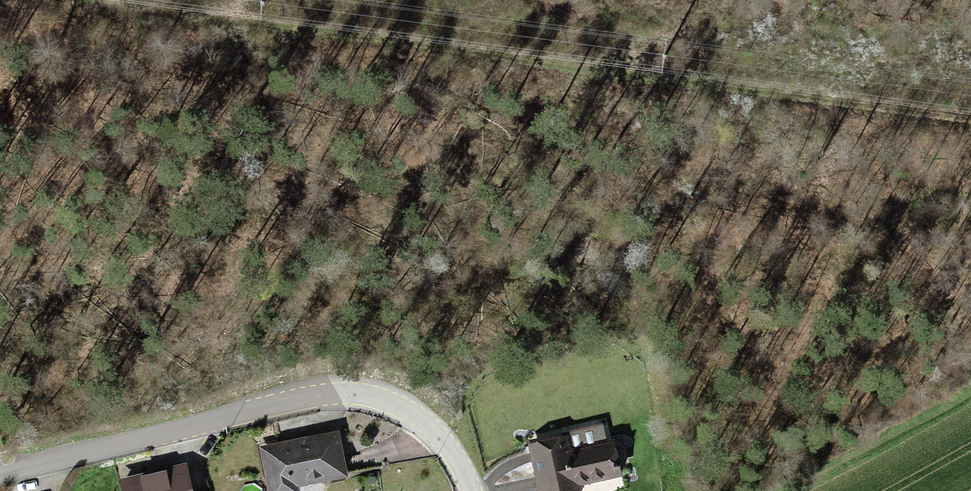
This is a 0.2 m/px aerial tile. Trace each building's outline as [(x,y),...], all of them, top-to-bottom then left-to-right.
[(260,453),(267,490),(318,490),(317,485),(345,480),(336,438),(260,453)] [(529,449),(540,490),(573,490),(573,489),(615,477),(607,450),(565,461),(560,440),(529,449)] [(118,486),(119,490),(186,490),(182,472),(118,486)]
